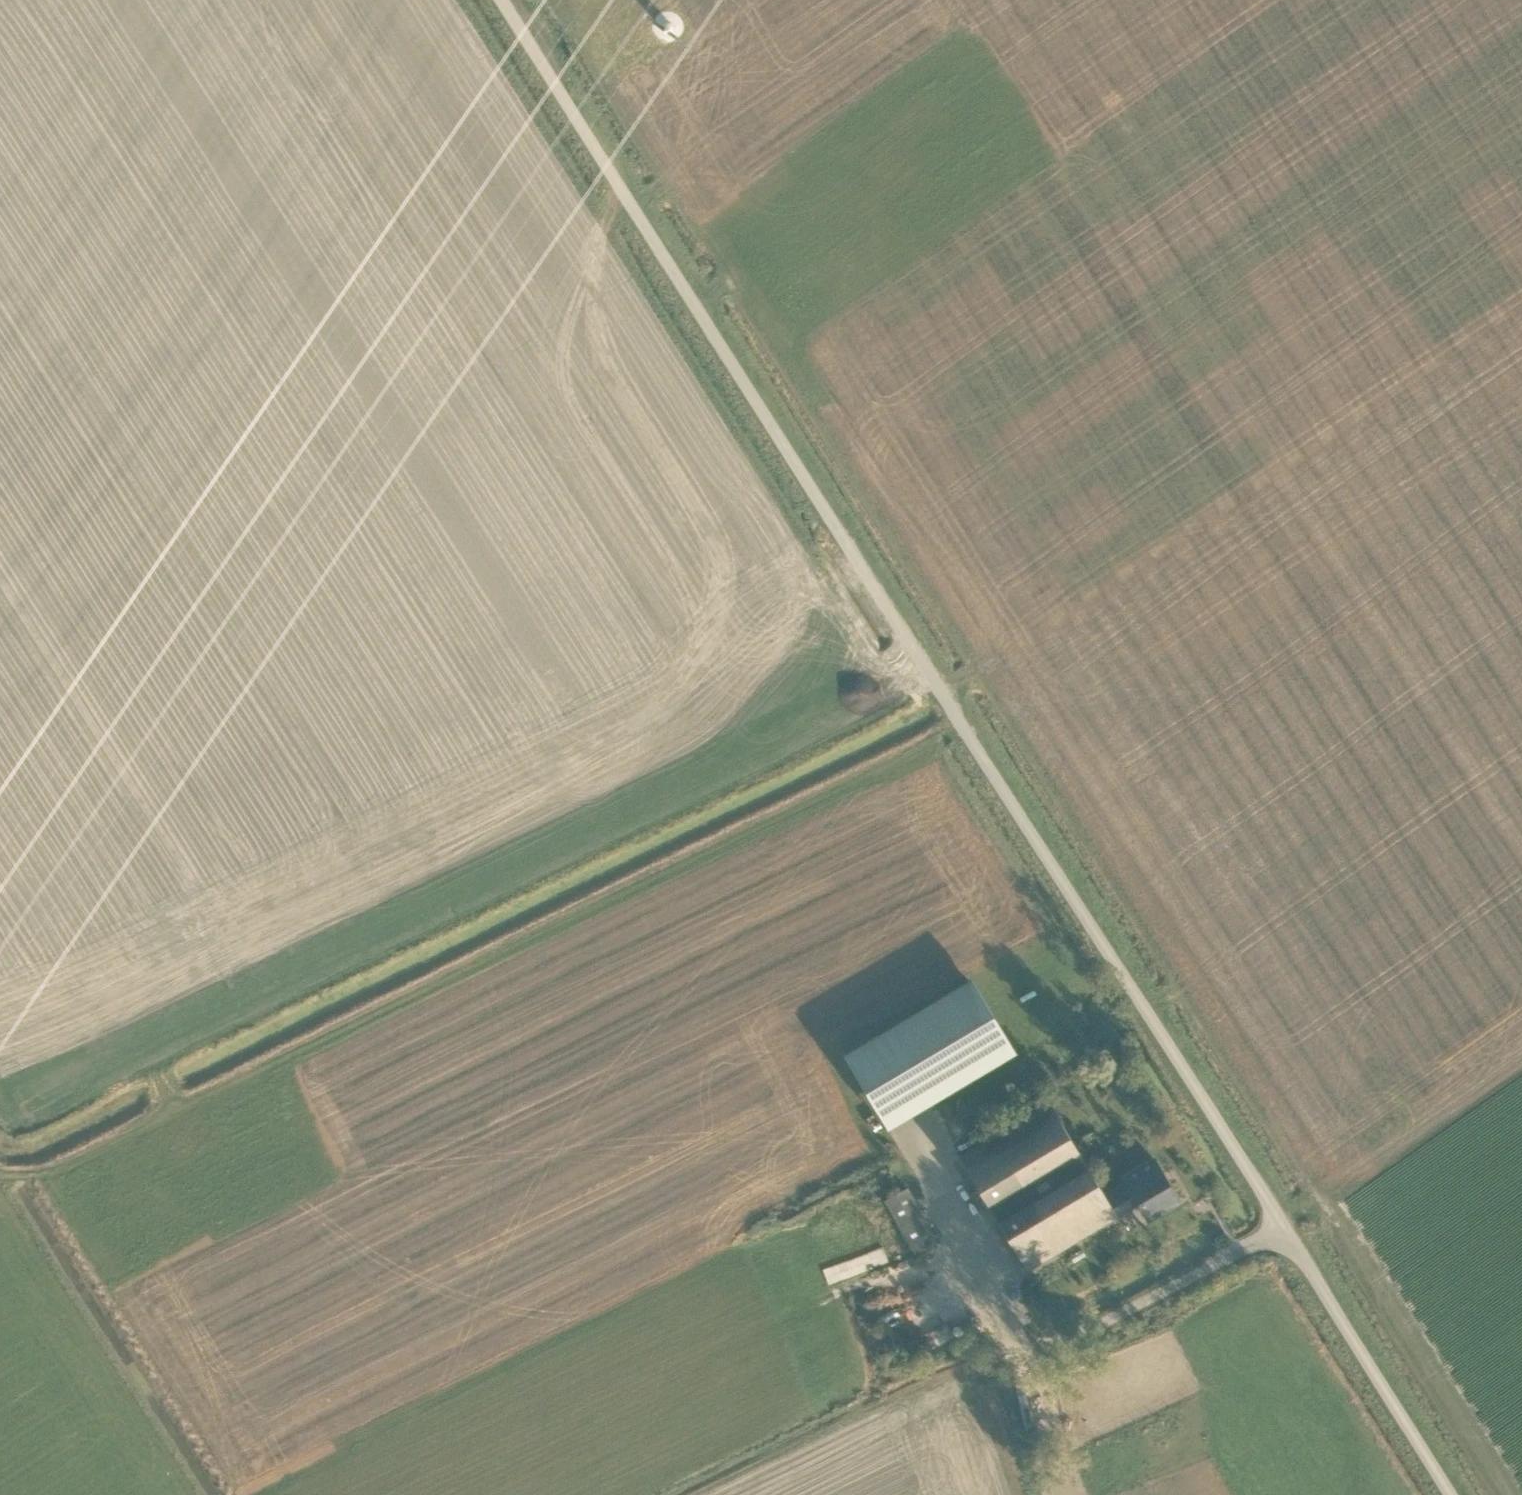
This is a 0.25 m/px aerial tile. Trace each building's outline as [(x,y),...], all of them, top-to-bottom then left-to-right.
[(845,1055),(888,1127),(1013,1053),(970,980),(845,1055)] [(1027,1270),(1118,1216),(1050,1103),(960,1157),(1027,1270)] [(1175,1202),(1166,1186),(1170,1184),(1163,1173),(1154,1158),(1123,1176),(1126,1182),(1105,1195),(1117,1215),(1138,1202),(1148,1218),(1175,1202)] [(885,1200),(914,1252),(937,1240),(907,1187),(885,1200)] [(1081,1249),(1071,1255),(1075,1261),(1085,1255),(1081,1249)] [(860,1283),(861,1293),(890,1290),(889,1279),(860,1283)]
